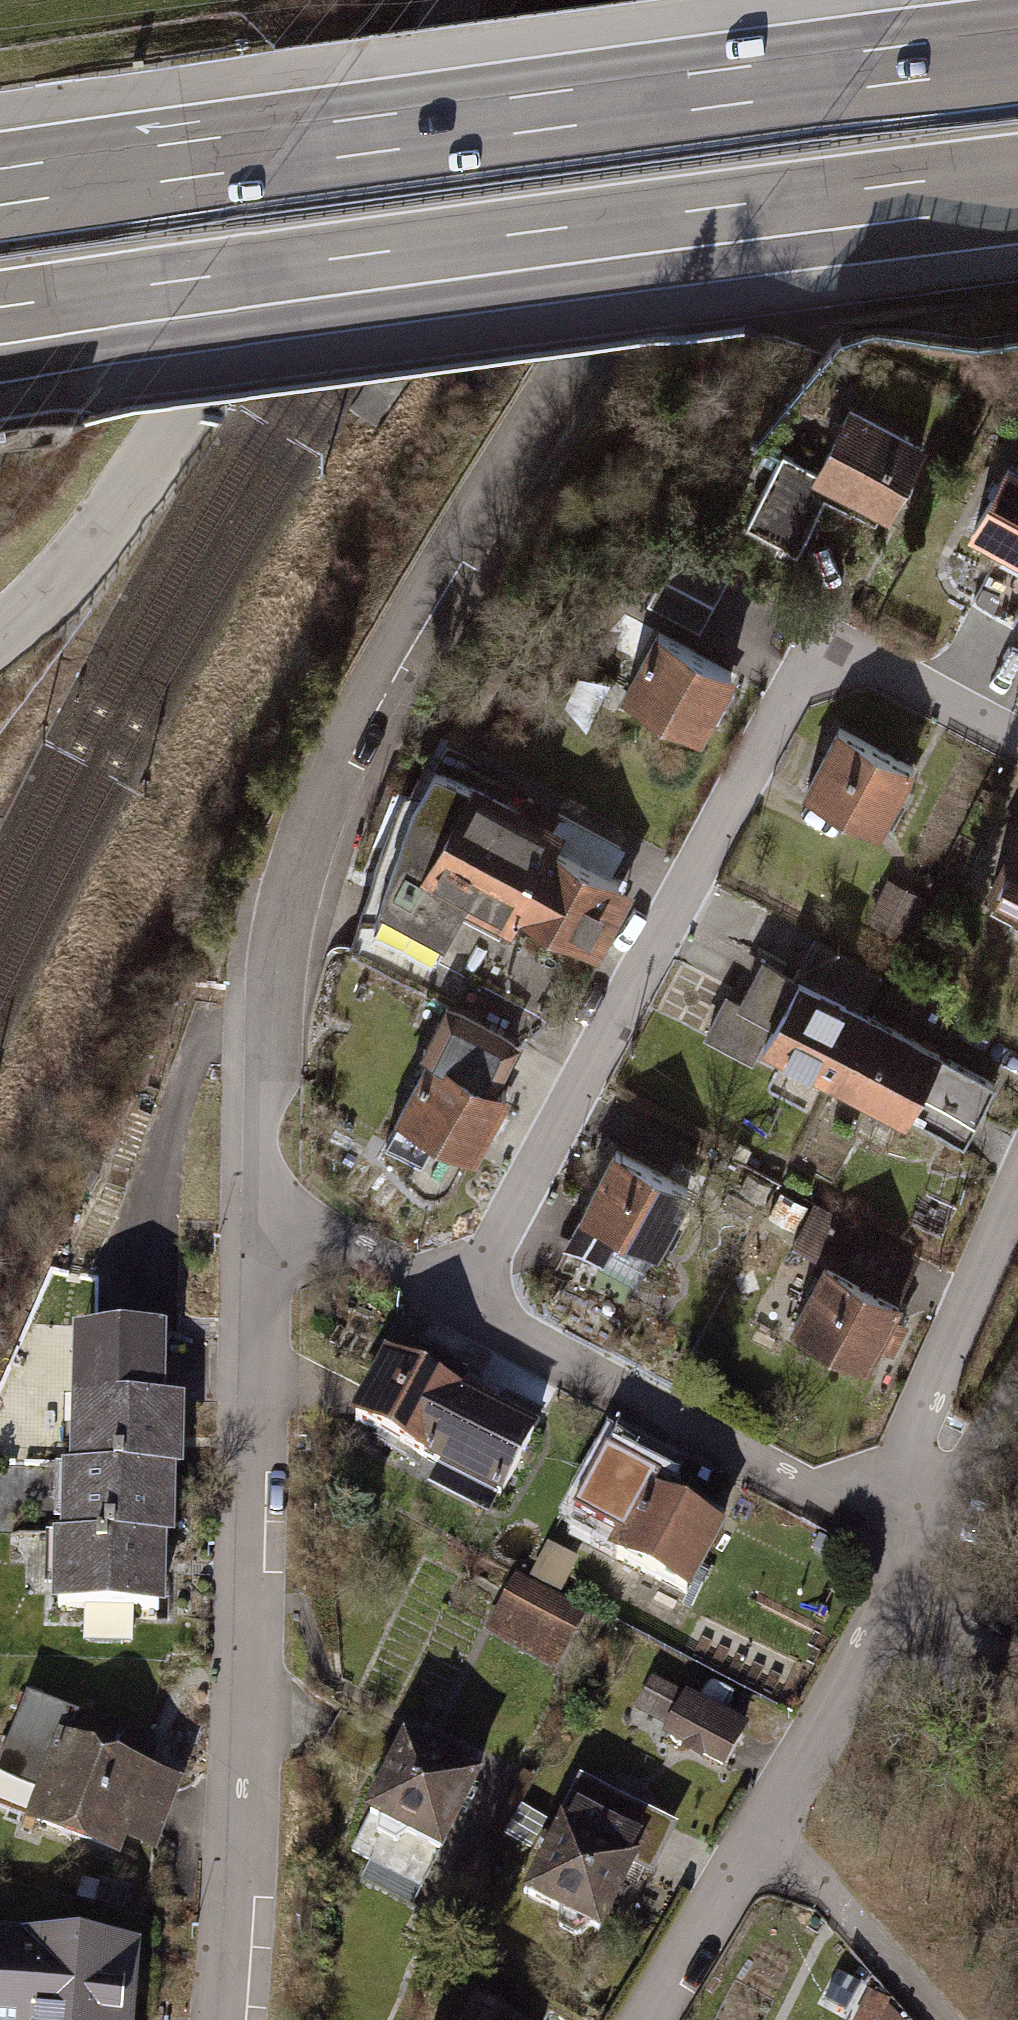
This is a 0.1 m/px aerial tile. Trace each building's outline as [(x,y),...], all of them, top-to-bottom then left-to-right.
[(844,405),(810,475),(774,457),(738,531),(793,557),(824,493),(884,522),(922,443),(844,405)] [(1009,470),(969,548),(1017,574),(1017,475),(1009,470)] [(676,554),(649,602),(701,632),(729,584),(676,554)] [(732,673),(650,628),(613,697),(695,741),(732,673)] [(920,774),(840,733),(809,792),(890,833),(920,774)] [(407,783),(365,922),(431,955),(456,905),(500,927),(509,908),(586,947),(616,887),(549,853),(555,841),(459,793),(453,806),(407,783)] [(997,894),(1017,904),(1017,850),(997,894)] [(917,906),(884,889),(869,918),(902,935),(917,906)] [(847,1108),(886,1029),(760,968),(739,1011),(721,1002),(696,1052),(746,1076),(753,1062),(847,1108)] [(444,1011),(421,1059),(491,1093),(515,1045),(444,1011)] [(886,1029),(847,1108),(899,1134),(904,1122),(962,1151),(995,1083),(886,1029)] [(491,1093),(421,1059),(391,1120),(471,1158),(500,1097),(491,1093)] [(688,1187),(616,1150),(587,1207),(659,1244),(688,1187)] [(659,1244),(587,1207),(556,1267),(628,1304),(659,1244)] [(903,1302),(821,1264),(789,1334),(872,1371),(903,1302)] [(71,1474),(178,1473),(188,1473),(187,1406),(169,1406),(168,1341),(70,1342),(71,1474)] [(509,1499),(541,1431),(385,1357),(353,1424),(509,1499)] [(178,1473),(71,1474),(61,1474),(62,1540),(167,1539),(178,1539),(178,1473)] [(717,1523),(637,1488),(604,1562),(684,1597),(717,1523)] [(167,1539),(62,1540),(49,1541),(50,1609),(168,1607),(167,1539)] [(550,1549),(538,1580),(566,1591),(579,1561),(550,1549)] [(566,1648),(578,1622),(508,1588),(495,1613),(566,1648)] [(719,1787),(744,1736),(648,1690),(623,1741),(719,1787)] [(475,1780),(395,1745),(360,1825),(439,1860),(475,1780)] [(173,1788),(59,1748),(32,1825),(146,1865),(173,1788)] [(644,1844),(562,1804),(522,1887),(604,1926),(644,1844)] [(0,1948),(0,2019),(136,2019),(141,1959),(0,1948)] [(859,1992),(845,2019),(869,2019),(878,2002),(859,1992)] [(477,1999),(467,2019),(512,2019),(477,1999)]
